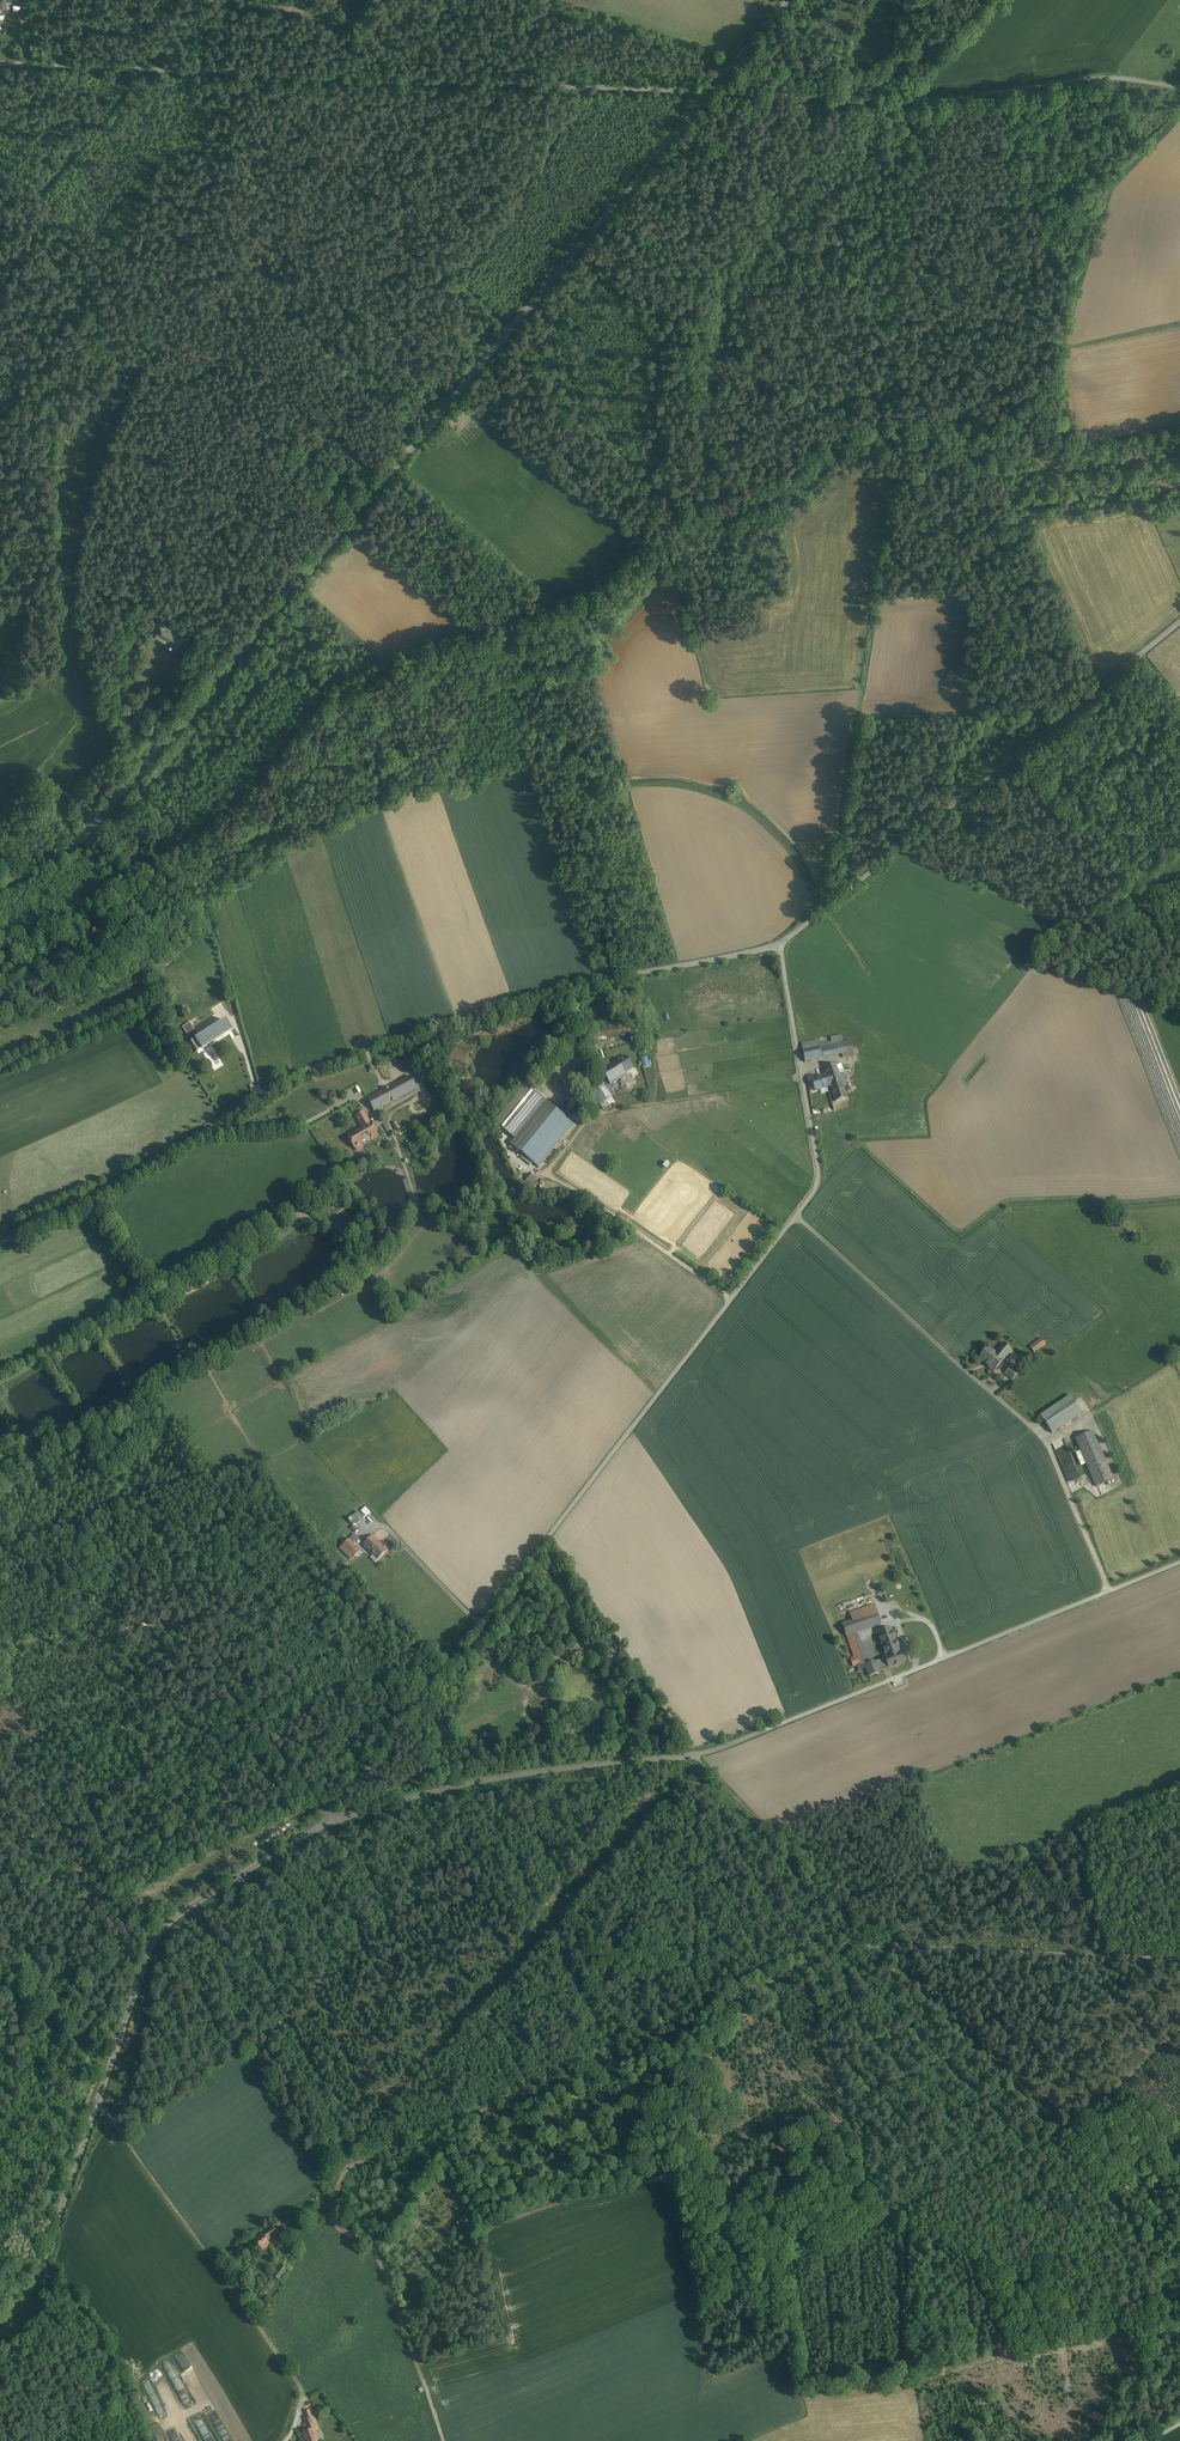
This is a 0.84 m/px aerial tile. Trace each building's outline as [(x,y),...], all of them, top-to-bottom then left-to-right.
[(13,2),(13,6),(20,7),(19,15),(24,16),(26,4),(13,2)] [(177,631),(161,621),(153,634),(169,644),(167,647),(176,653),(189,632),(180,627),(177,631)] [(225,1022),(191,1044),(196,1053),(197,1052),(199,1054),(202,1052),(232,1033),(225,1022)] [(593,1031),(593,1037),(625,1032),(624,1027),(593,1031)] [(821,1058),(819,1048),(831,1045),(833,1055),(842,1053),(843,1058),(853,1055),(851,1040),(843,1042),(841,1035),(830,1037),(831,1041),(819,1044),(818,1040),(801,1044),(805,1062),(821,1058)] [(625,1056),(606,1068),(605,1068),(602,1071),(608,1081),(611,1085),(621,1078),(630,1073),(634,1071),(625,1056)] [(836,1064),(824,1068),(826,1075),(827,1075),(830,1084),(841,1080),(839,1074),(836,1064)] [(636,1083),(630,1073),(621,1078),(627,1088),(636,1083)] [(826,1075),(812,1080),(816,1091),(830,1086),(830,1085),(830,1084),(827,1075),(826,1075)] [(411,1076),(368,1100),(375,1112),(418,1089),(411,1076)] [(841,1080),(830,1084),(830,1085),(830,1086),(835,1102),(847,1098),(843,1085),(841,1080)] [(526,1084),(495,1123),(515,1139),(542,1106),(541,1106),(545,1101),(546,1101),(530,1087),(526,1084)] [(607,1089),(603,1084),(592,1091),(600,1105),(604,1103),(612,1098),(607,1090),(607,1089)] [(612,1098),(604,1103),(607,1107),(607,1108),(615,1103),(612,1098)] [(546,1101),(545,1101),(541,1106),(542,1106),(570,1129),(574,1124),(546,1101)] [(515,1139),(510,1145),(511,1145),(520,1152),(518,1154),(522,1157),(523,1155),(538,1167),(556,1145),(570,1129),(542,1106),(515,1139)] [(357,1115),(353,1118),(360,1129),(370,1123),(364,1112),(357,1115)] [(360,1129),(347,1136),(354,1149),(378,1136),(371,1123),(370,1123),(360,1129)] [(535,1178),(529,1173),(519,1185),(526,1189),(535,1178)] [(320,1204),(319,1202),(317,1201),(312,1205),(315,1208),(317,1212),(322,1208),(320,1204)] [(530,1237),(525,1240),(531,1250),(536,1248),(530,1237)] [(470,1258),(458,1266),(460,1269),(472,1262),(470,1258)] [(1036,1353),(1047,1344),(1042,1337),(1030,1346),(1036,1353)] [(995,1353),(1004,1360),(1012,1351),(1004,1343),(995,1353)] [(990,1348),(980,1360),(993,1372),(1004,1360),(995,1353),(990,1348)] [(1005,1375),(1013,1379),(1020,1368),(1013,1363),(1005,1375)] [(1039,1418),(1050,1434),(1080,1413),(1069,1397),(1039,1418)] [(1092,1432),(1074,1440),(1095,1488),(1113,1480),(1092,1432)] [(361,1511),(367,1516),(371,1512),(366,1506),(361,1511)] [(355,1534),(349,1539),(354,1544),(359,1539),(355,1534)] [(383,1546),(373,1535),(363,1545),(378,1560),(388,1550),(383,1546)] [(354,1544),(349,1539),(340,1548),(348,1557),(350,1555),(353,1558),(360,1551),(354,1544)] [(842,1624),(847,1636),(857,1633),(881,1625),(874,1606),(864,1610),(866,1616),(842,1624)] [(900,1652),(892,1628),(879,1633),(887,1656),(900,1652)] [(857,1633),(847,1636),(854,1658),(850,1659),(853,1667),(857,1665),(857,1667),(868,1663),(857,1633)] [(887,1656),(890,1666),(903,1662),(900,1652),(887,1656)] [(883,1666),(882,1661),(876,1663),(875,1661),(865,1665),(869,1676),(879,1673),(878,1670),(877,1668),(883,1666)] [(273,2227),(267,2231),(265,2229),(262,2232),(261,2232),(262,2234),(268,2242),(278,2234),(273,2227)] [(262,2234),(255,2240),(260,2247),(263,2245),(266,2249),(271,2245),(268,2242),(262,2234)] [(283,2265),(274,2277),(279,2280),(287,2269),(283,2265)] [(160,2368),(153,2371),(164,2400),(171,2397),(160,2368)] [(141,2375),(152,2404),(159,2401),(147,2372),(141,2375)] [(176,2390),(182,2387),(178,2375),(171,2377),(176,2390)] [(312,2410),(306,2412),(306,2413),(308,2419),(315,2416),(312,2410)] [(305,2440),(318,2440),(319,2440),(314,2425),(317,2424),(315,2416),(308,2419),(305,2420),(309,2431),(306,2432),(306,2433),(303,2434),(305,2440)] [(204,2439),(209,2436),(202,2421),(197,2424),(204,2439)]
